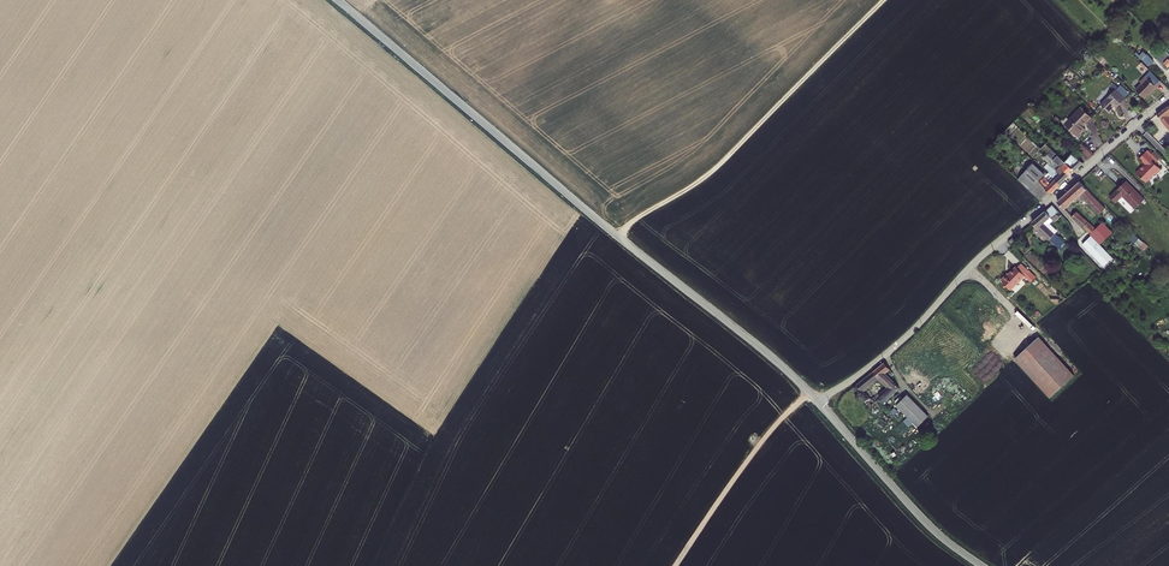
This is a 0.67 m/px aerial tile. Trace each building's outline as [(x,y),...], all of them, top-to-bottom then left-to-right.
[(1152,73),(1144,65),(1142,66),(1149,74),(1146,77),(1148,79),(1150,77),(1149,76),(1152,73)] [(1145,99),(1162,83),(1152,73),(1149,76),(1150,77),(1148,79),(1146,77),(1140,83),(1142,85),(1137,90),(1145,99)] [(1117,108),(1126,99),(1125,98),(1129,94),(1121,85),(1116,90),(1115,89),(1101,104),(1109,112),(1115,106),(1117,108)] [(1168,116),(1168,115),(1168,106),(1157,114),(1168,129),(1168,118),(1168,116)] [(1067,118),(1063,123),(1079,138),(1086,130),(1084,127),(1092,118),(1081,108),(1069,120),(1067,118)] [(1057,165),(1061,168),(1070,177),(1075,172),(1066,163),(1046,144),(1042,150),(1047,155),(1053,160),(1057,165)] [(1080,151),(1081,153),(1089,159),(1093,155),(1084,147),(1080,151)] [(1159,160),(1148,149),(1141,157),(1147,163),(1142,168),(1142,167),(1137,172),(1147,182),(1156,172),(1158,172),(1161,169),(1156,163),(1159,160)] [(1081,153),(1077,158),(1084,164),(1089,159),(1081,153)] [(1072,154),(1066,163),(1075,172),(1084,164),(1077,158),(1072,154)] [(1054,168),(1049,174),(1061,185),(1065,181),(1070,177),(1061,168),(1057,165),(1053,160),(1047,155),(1044,158),(1054,168)] [(1048,175),(1033,162),(1028,168),(1029,169),(1019,181),(1041,201),(1049,193),(1051,195),(1061,185),(1049,174),(1048,175)] [(1139,194),(1126,181),(1110,197),(1116,203),(1123,196),(1135,209),(1141,204),(1135,198),(1139,194)] [(1081,182),(1058,202),(1065,210),(1081,195),(1100,214),(1101,214),(1106,209),(1097,200),(1081,182)] [(1135,198),(1141,204),(1145,200),(1139,194),(1135,198)] [(1053,206),(1033,223),(1039,230),(1062,251),(1067,246),(1057,236),(1056,236),(1053,234),(1056,231),(1050,224),(1053,221),(1052,220),(1057,215),(1059,213),(1053,206)] [(1106,209),(1101,214),(1104,217),(1110,211),(1107,208),(1106,209)] [(1077,213),(1073,217),(1091,234),(1095,229),(1077,213)] [(1112,233),(1102,223),(1095,229),(1091,234),(1101,244),(1112,233)] [(1083,245),(1106,270),(1117,263),(1104,250),(1091,237),(1083,245)] [(1144,243),(1139,239),(1135,243),(1140,247),(1144,243)] [(1022,264),(1017,269),(1024,276),(1029,271),(1022,264)] [(1001,281),(1011,291),(1025,277),(1024,276),(1017,269),(1016,268),(1007,277),(1006,276),(1001,281)] [(1077,378),(1040,339),(1017,360),(1053,399),(1077,378)] [(868,377),(873,382),(877,379),(889,388),(880,397),(880,400),(884,404),(899,389),(885,374),(890,370),(884,364),(872,373),(868,377)] [(868,377),(864,380),(869,385),(873,382),(868,377)] [(864,380),(853,389),(867,404),(865,406),(869,409),(873,404),(877,402),(873,397),(870,400),(864,393),(862,391),(867,387),(869,385),(864,380)] [(929,416),(908,395),(897,406),(899,408),(918,427),(929,416)] [(890,407),(881,419),(887,423),(896,411),(890,407)] [(873,412),(867,418),(870,421),(876,415),(873,412)]
